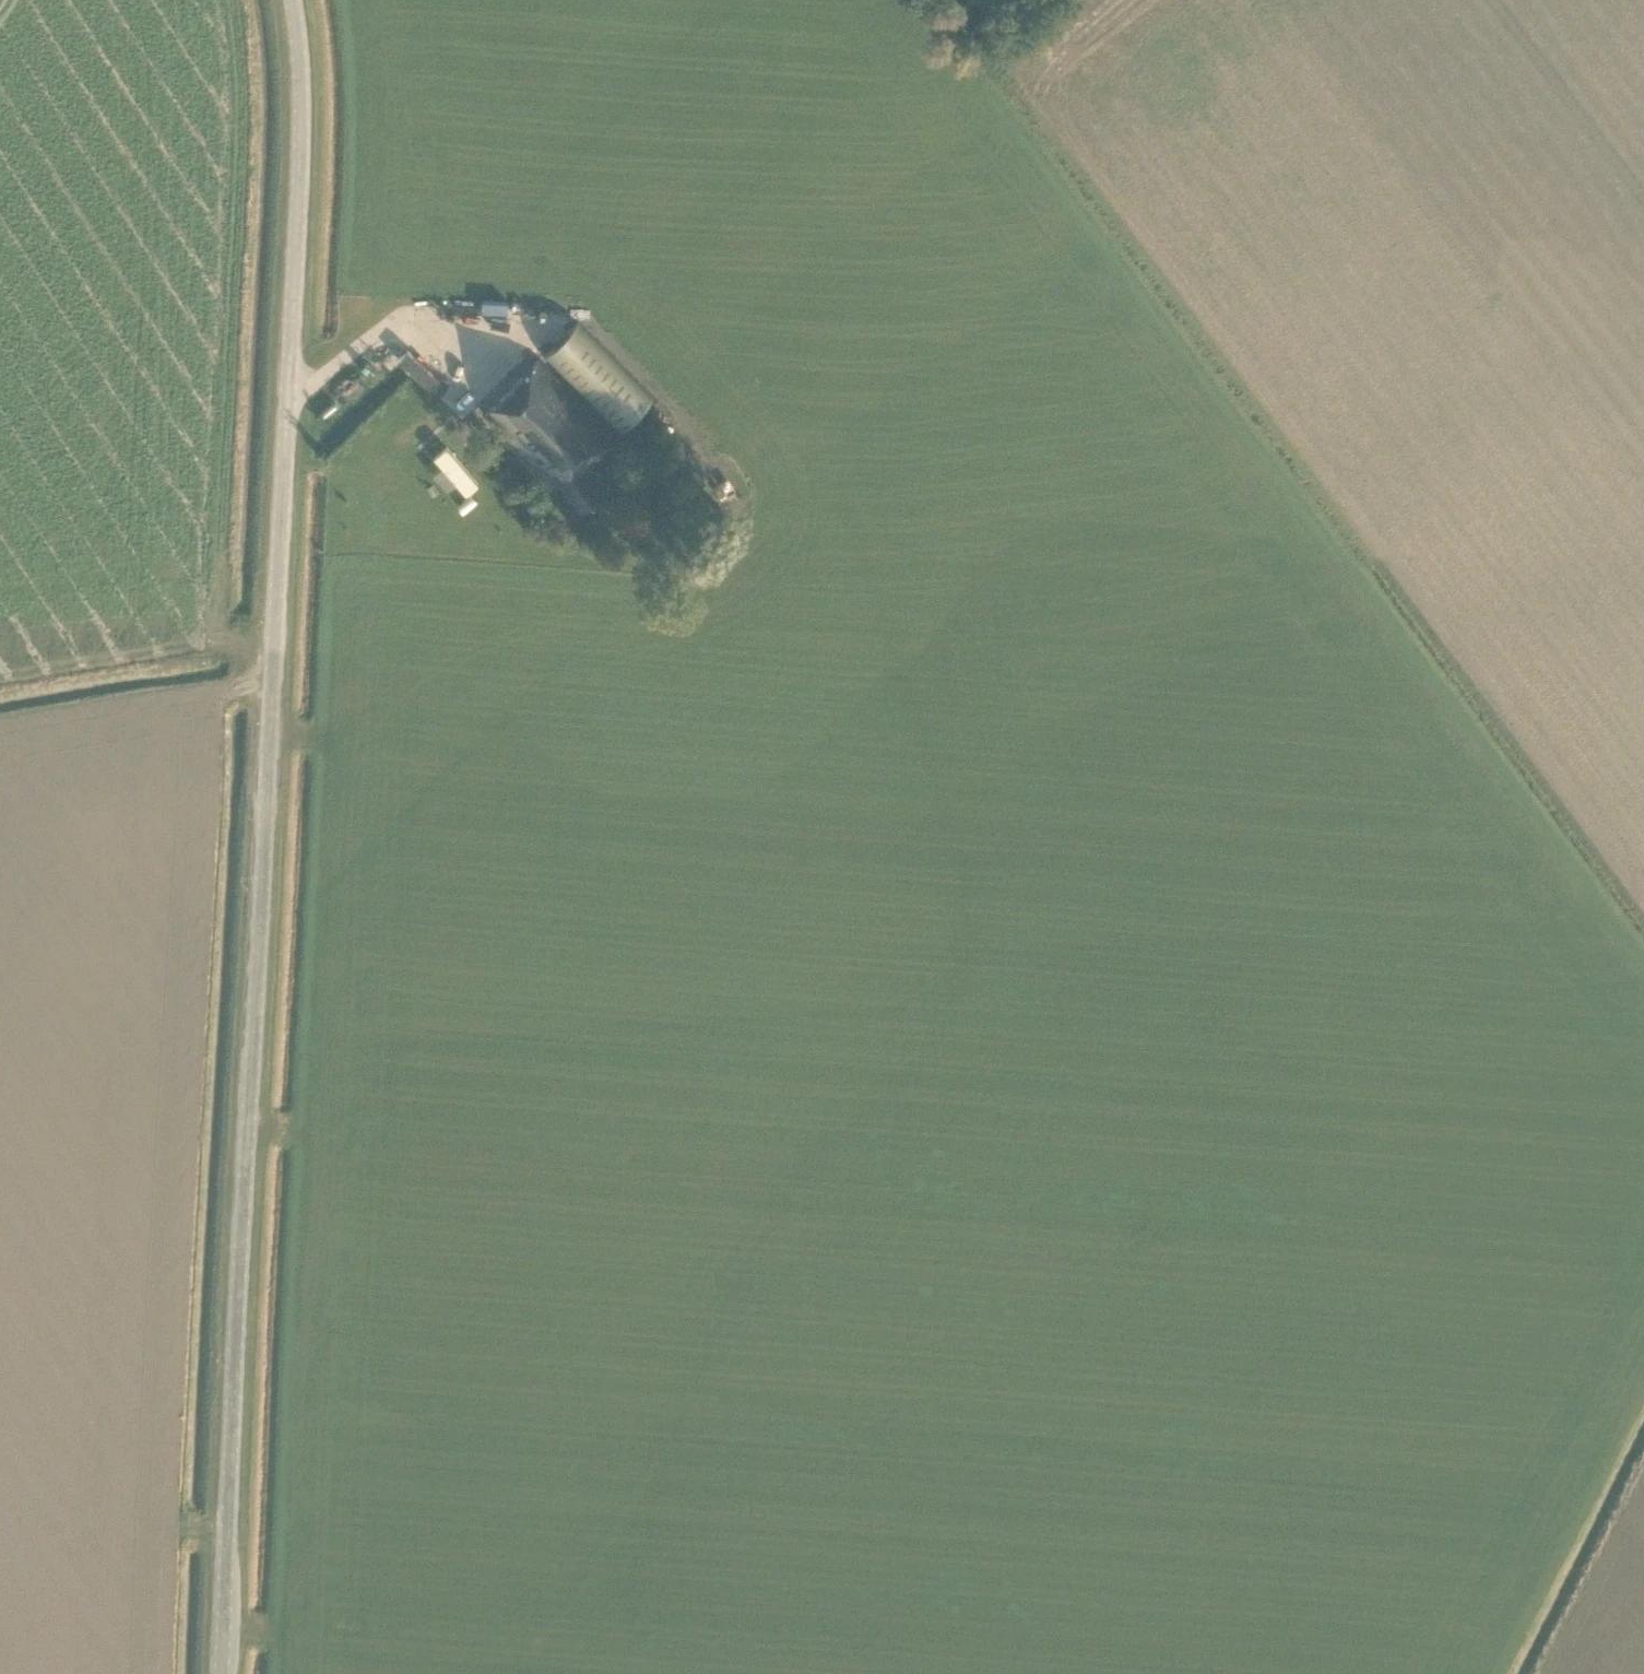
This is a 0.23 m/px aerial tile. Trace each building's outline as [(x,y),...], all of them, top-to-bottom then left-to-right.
[(564,333),(531,366),(609,445),(642,412),(564,333)] [(592,463),(609,447),(530,368),(496,401),(561,466),(555,472),(588,505),(611,482),(592,463)]
